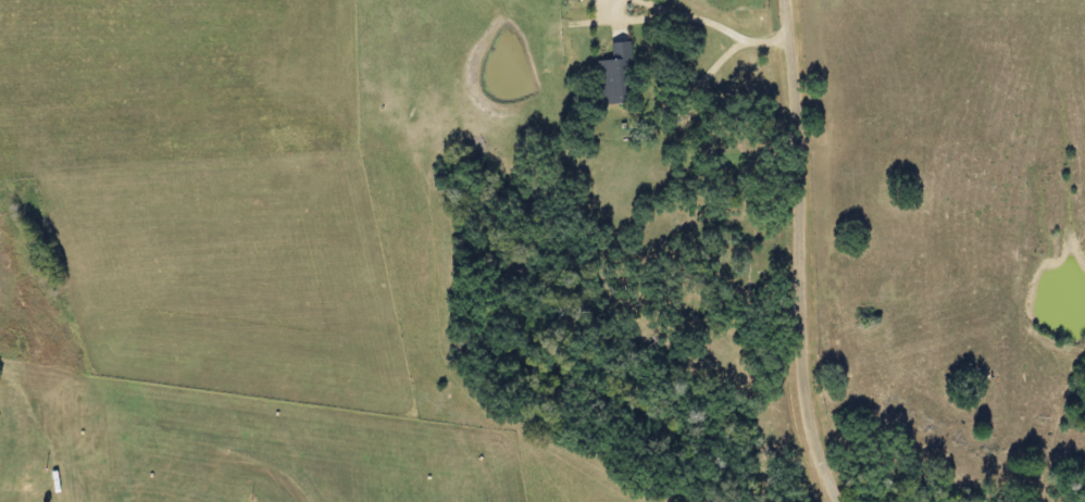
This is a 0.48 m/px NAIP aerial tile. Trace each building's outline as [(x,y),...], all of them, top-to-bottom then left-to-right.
[(624,42),(604,43),(605,60),(591,61),(594,105),(627,104),(624,42)]
